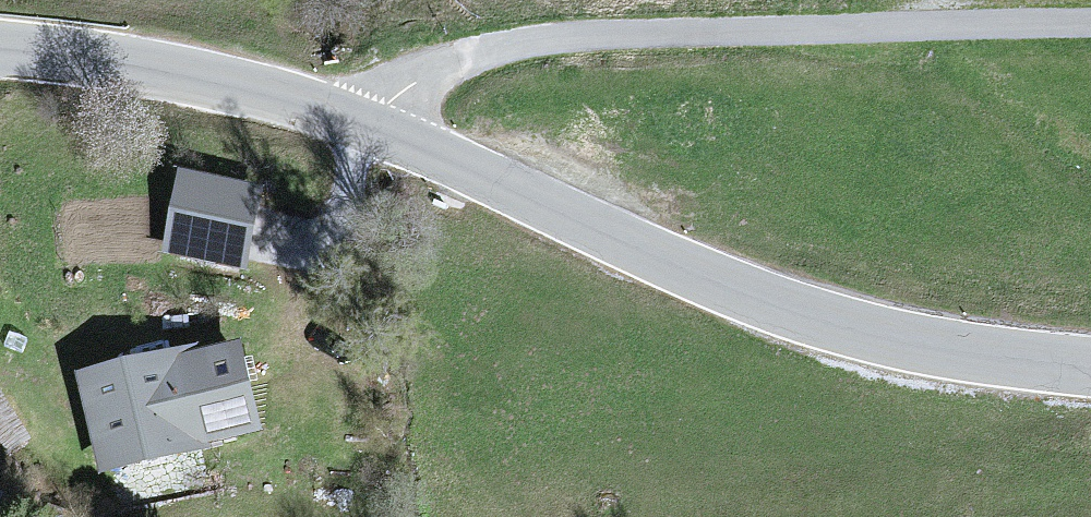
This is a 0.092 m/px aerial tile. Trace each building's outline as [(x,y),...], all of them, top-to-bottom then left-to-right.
[(263,183),(178,166),(160,253),(245,270),(263,183)] [(191,414),(215,411),(206,359),(81,380),(95,476),(204,461),(191,414)]
